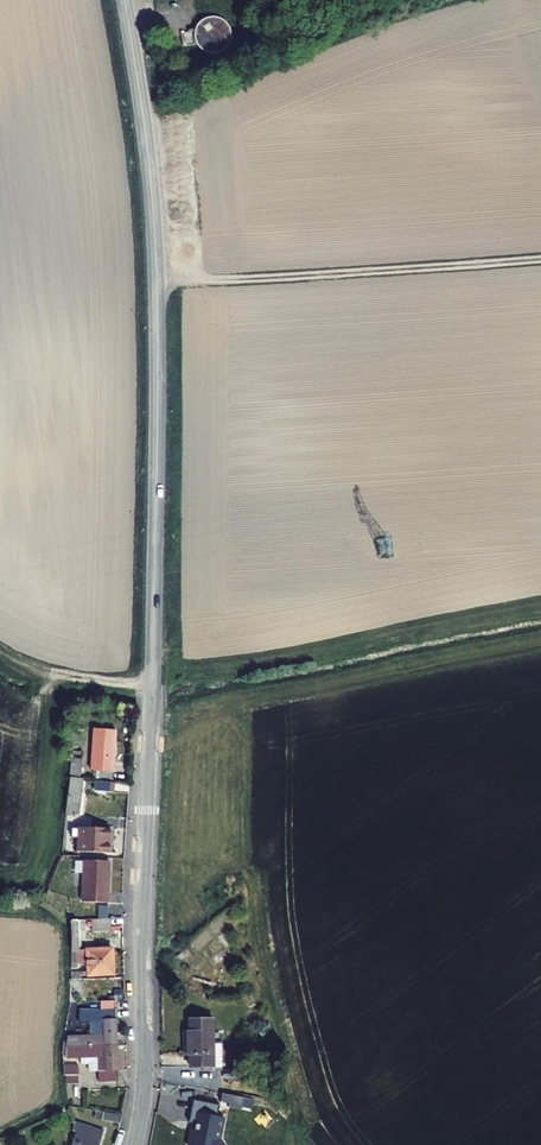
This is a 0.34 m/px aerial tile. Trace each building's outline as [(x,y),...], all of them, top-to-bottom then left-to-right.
[(194,36),(195,43),(198,49),(203,53),(209,56),(215,57),(222,56),(228,52),(232,47),(235,41),(235,34),(233,27),(228,22),(223,18),(216,16),(210,17),(204,20),(199,24),(195,30),(194,36)] [(115,731),(94,729),(92,770),(98,770),(97,780),(112,781),(115,731)] [(82,758),(72,757),(70,775),(80,776),(82,758)] [(83,779),(70,778),(66,814),(79,815),(83,779)] [(114,783),(95,781),(94,790),(113,792),(114,783)] [(110,829),(79,828),(78,851),(108,852),(110,829)] [(108,903),(109,861),(84,861),(83,902),(108,903)] [(110,931),(110,918),(92,919),(92,932),(110,931)] [(81,946),(80,919),(70,919),(71,934),(71,966),(71,967),(76,967),(76,963),(87,963),(87,972),(83,972),(83,976),(113,975),(112,949),(79,950),(79,946),(81,946)] [(62,1047),(117,1045),(115,1001),(100,1001),(101,1021),(104,1021),(104,1028),(97,1028),(98,1035),(68,1036),(67,1042),(62,1042),(62,1047)] [(97,1017),(97,1010),(69,1010),(67,1021),(92,1021),(92,1018),(97,1017)] [(215,1021),(191,1020),(190,1034),(188,1034),(187,1053),(190,1056),(190,1067),(205,1067),(205,1071),(214,1070),(215,1021)] [(118,1081),(117,1045),(62,1047),(62,1054),(66,1054),(66,1059),(97,1058),(98,1081),(118,1081)] [(78,1065),(63,1065),(63,1074),(78,1074),(78,1065)] [(219,1140),(223,1118),(217,1117),(220,1105),(193,1100),(189,1122),(195,1123),(194,1130),(193,1130),(189,1144),(222,1144),(219,1140)] [(121,1115),(95,1111),(94,1118),(120,1123),(121,1115)] [(72,1114),(75,1122),(72,1131),(75,1132),(71,1144),(98,1144),(102,1130),(80,1123),(81,1116),(72,1114)]
